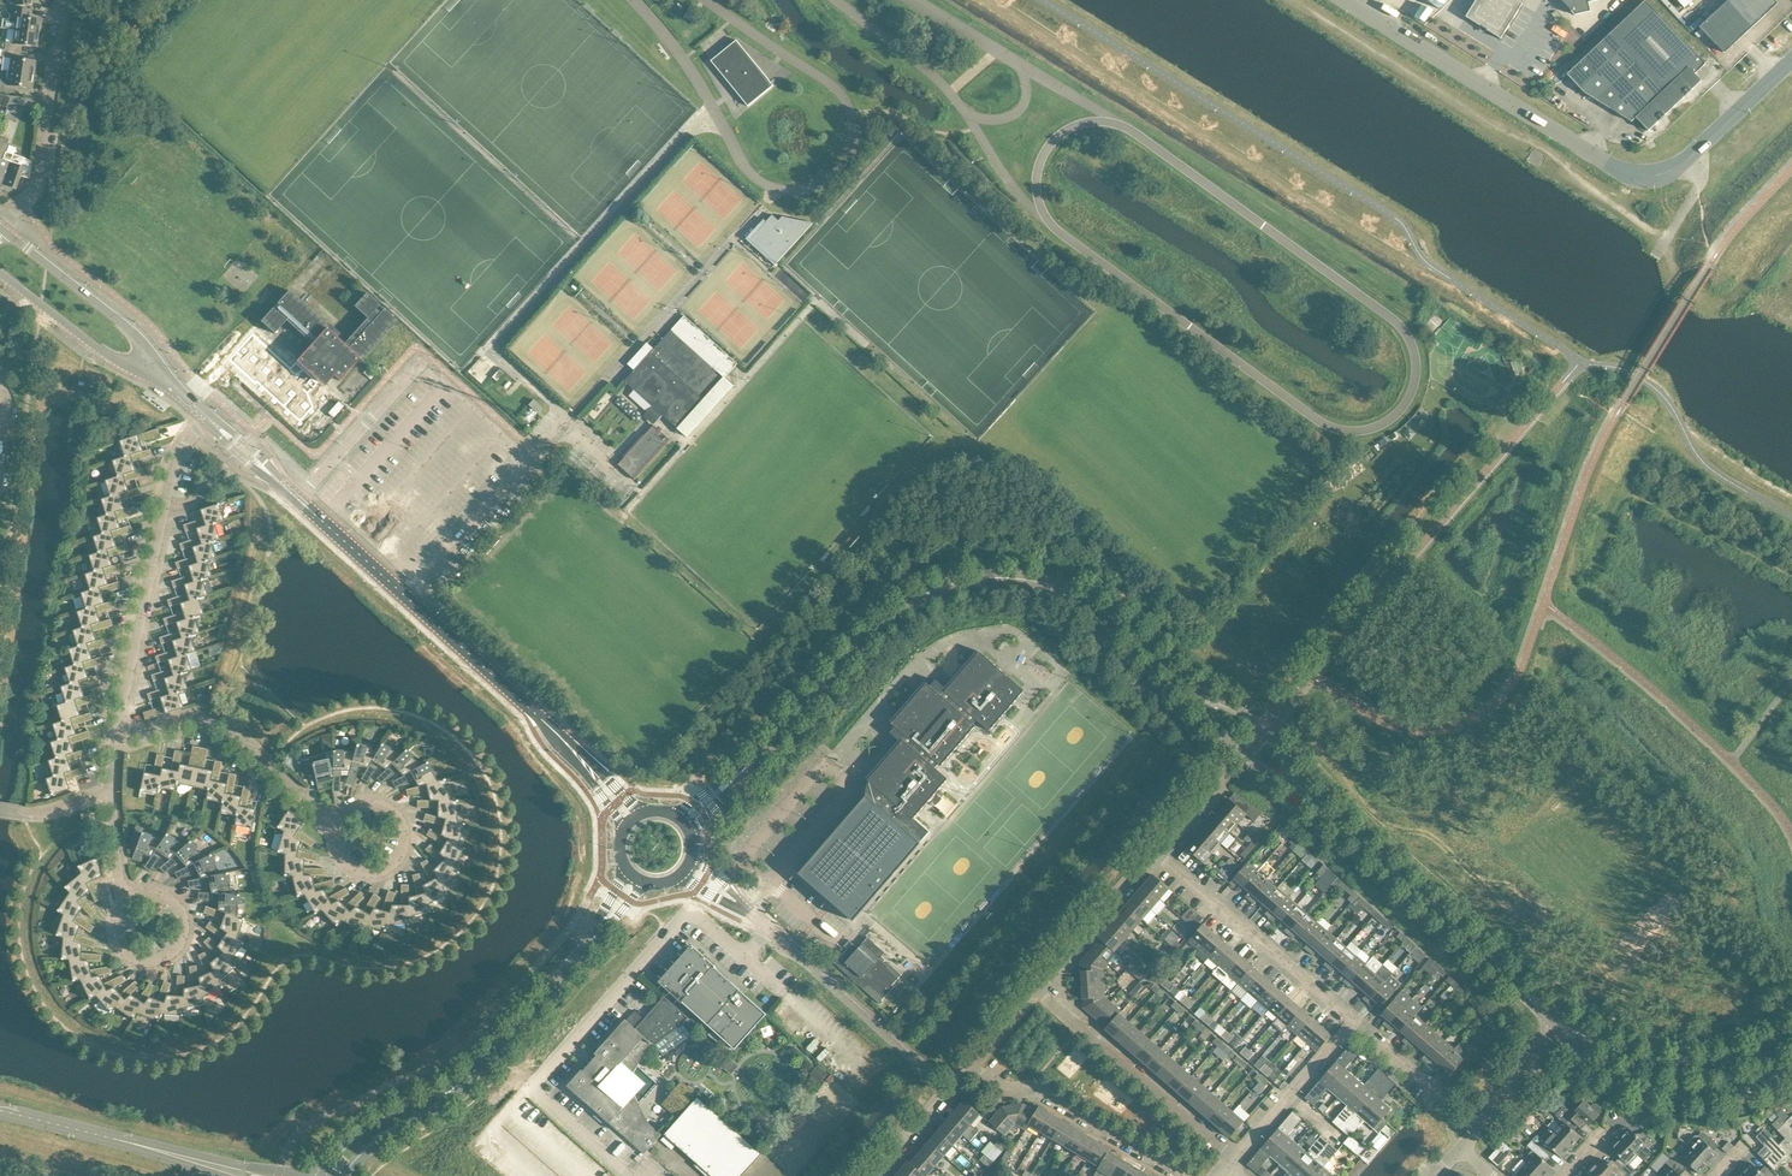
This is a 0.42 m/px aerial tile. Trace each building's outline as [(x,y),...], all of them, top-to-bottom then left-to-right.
[(1517,0),(1476,0),(1466,17),(1501,39),(1523,4),(1517,0)] [(1575,15),(1591,11),(1589,2),(1600,0),(1561,0),(1575,15)] [(1726,3),(1751,29),(1778,4),(1774,0),(1729,0),(1726,3)] [(1614,30),(1680,101),(1701,81),(1695,74),(1705,64),(1645,1),(1614,30)] [(1751,29),(1726,3),(1699,27),(1725,53),(1744,33),(1745,34),(1751,29)] [(4,19),(3,28),(7,29),(15,30),(40,33),(42,20),(31,18),(32,11),(27,10),(10,8),(9,20),(4,19)] [(6,42),(5,49),(21,52),(22,45),(38,47),(40,33),(15,30),(13,43),(6,42)] [(1680,101),(1614,30),(1567,74),(1584,93),(1632,122),(1636,118),(1648,131),(1680,101)] [(737,41),(737,40),(711,61),(712,62),(713,61),(749,105),(748,106),(774,86),(773,85),(772,86),(736,42),(737,41)] [(2,70),(9,71),(34,75),(36,61),(20,59),(21,52),(5,49),(2,49),(1,57),(3,57),(2,70)] [(34,75),(9,71),(8,79),(1,78),(0,82),(0,91),(16,93),(17,86),(33,88),(34,75)] [(8,103),(20,105),(21,97),(11,96),(8,103)] [(20,105),(38,107),(39,100),(21,97),(20,105)] [(3,185),(13,154),(6,152),(8,144),(0,141),(0,184),(3,185)] [(13,154),(3,185),(16,189),(20,176),(29,179),(32,161),(13,154)] [(775,266),(777,263),(813,223),(782,217),(779,221),(773,215),(767,222),(763,219),(766,222),(766,223),(763,226),(762,226),(762,227),(757,233),(757,232),(757,233),(752,239),(751,238),(751,239),(752,239),(758,245),(764,250),(764,251),(771,256),(770,256),(771,257),(771,256),(777,262),(774,265),(775,266)] [(289,290),(287,292),(277,303),(277,304),(281,308),(277,312),(273,308),(261,321),(274,334),(286,320),(312,344),(311,345),(302,356),(296,362),(319,382),(324,387),(334,376),(339,381),(359,359),(361,361),(397,321),(366,293),(354,307),(367,318),(344,344),(327,329),(329,327),(289,290)] [(655,349),(648,343),(648,342),(628,364),(635,370),(626,381),(653,406),(651,409),(661,418),(663,415),(679,429),(737,364),(738,363),(685,315),(655,349)] [(256,329),(229,358),(301,423),(325,397),(314,387),(319,382),(296,362),(292,366),(268,344),(270,342),(256,329)] [(500,368),(492,377),(497,381),(505,372),(500,368)] [(90,381),(82,379),(77,379),(73,378),(71,387),(89,390),(90,381)] [(533,400),(528,405),(537,413),(542,408),(533,400)] [(625,458),(618,465),(635,480),(671,440),(667,437),(664,440),(659,435),(662,432),(654,425),(645,435),(644,434),(640,439),(641,440),(629,453),(627,452),(624,456),(623,457),(625,458)] [(153,430),(119,441),(124,456),(143,451),(140,443),(160,436),(157,429),(157,428),(153,430)] [(150,449),(143,451),(124,456),(112,461),(117,476),(135,471),(133,462),(152,456),(150,449)] [(110,496),(128,491),(125,482),(145,476),(143,469),(135,471),(117,476),(105,480),(110,496)] [(139,487),(128,491),(110,496),(100,499),(105,515),(124,509),(121,501),(141,495),(139,487)] [(196,529),(215,523),(224,520),(218,504),(200,510),(202,518),(183,525),(185,532),(196,529)] [(135,506),(124,509),(105,515),(96,518),(101,533),(120,528),(117,520),(137,513),(135,506)] [(192,547),(211,542),(220,539),(215,523),(196,529),(199,537),(179,543),(181,551),(192,547)] [(131,525),(120,528),(101,533),(92,536),(97,552),(116,547),(113,539),(133,532),(131,525)] [(188,566),(207,561),(216,558),(211,542),(192,547),(195,556),(175,562),(177,569),(188,566)] [(127,544),(116,547),(97,552),(88,555),(94,571),(112,566),(109,557),(129,551),(127,544)] [(184,585),(202,579),(212,576),(207,561),(188,566),(191,575),(171,581),(173,588),(184,585)] [(123,562),(112,566),(94,571),(84,574),(89,590),(108,584),(105,576),(125,570),(123,562)] [(180,604),(198,598),(208,595),(202,579),(184,585),(187,593),(167,600),(169,607),(180,604)] [(119,581),(108,584),(89,590),(80,593),(85,608),(104,603),(101,595),(121,588),(119,581)] [(441,589),(445,585),(440,581),(436,585),(441,589)] [(176,622),(194,617),(204,614),(198,598),(180,604),(182,612),(163,618),(165,626),(176,622)] [(115,600),(104,603),(85,608),(76,611),(81,627),(100,622),(97,613),(117,607),(115,600)] [(447,608),(451,603),(446,600),(442,604),(447,608)] [(172,641),(190,636),(200,633),(194,617),(176,622),(178,631),(159,637),(161,645),(172,641)] [(111,619),(100,622),(81,627),(72,630),(77,646),(96,641),(93,632),(113,626),(111,619)] [(168,660),(186,654),(195,652),(190,636),(172,641),(174,650),(155,656),(157,663),(168,660)] [(107,637),(96,641),(77,646),(68,649),(73,665),(92,659),(89,651),(109,645),(107,637)] [(866,795),(867,796),(799,874),(854,921),(921,843),(920,842),(930,832),(914,818),(948,779),(936,768),(939,764),(941,766),(976,726),(974,724),(977,720),(990,731),(1025,691),(980,652),(947,690),(936,680),(931,686),(927,683),(892,724),(896,727),(891,733),(902,742),(868,780),(870,782),(868,784),(867,784),(866,785),(865,786),(864,786),(864,787),(863,791),(863,792),(864,793),(864,794),(866,795)] [(164,679),(182,673),(191,670),(186,654),(168,660),(170,668),(151,675),(153,682),(164,679)] [(103,656),(92,659),(73,665),(64,668),(69,684),(88,678),(85,670),(105,663),(103,656)] [(160,697),(178,692),(187,689),(182,673),(164,679),(166,687),(147,693),(149,701),(160,697)] [(99,675),(88,678),(69,684),(60,686),(65,702),(84,697),(81,688),(101,682),(99,675)] [(145,720),(183,708),(178,692),(160,697),(162,706),(143,712),(145,720)] [(94,694),(84,697),(65,702),(56,705),(61,721),(80,716),(77,707),(97,701),(94,694)] [(90,712),(80,716),(61,721),(52,724),(57,740),(76,734),(73,726),(93,720),(90,712)] [(88,730),(76,734),(57,740),(50,742),(55,758),(74,753),(71,744),(90,738),(88,730)] [(359,765),(367,768),(377,750),(356,744),(354,752),(349,771),(346,783),(353,785),(359,765)] [(378,765),(386,769),(400,755),(381,744),(377,750),(367,768),(361,779),(367,783),(378,765)] [(180,764),(176,783),(192,787),(200,747),(193,746),(188,766),(180,764)] [(200,747),(192,787),(208,790),(212,771),(204,769),(208,749),(200,747)] [(86,749),(74,753),(55,758),(47,760),(53,776),(71,771),(69,762),(88,756),(86,749)] [(162,768),(158,787),(174,791),(176,783),(180,764),(182,751),(175,750),(170,770),(162,768)] [(400,755),(386,769),(377,778),(382,784),(397,769),(403,776),(420,765),(405,750),(400,755)] [(333,759),(333,779),(333,791),(340,792),(341,771),(349,771),(354,752),(333,751),(333,753),(333,759)] [(324,781),(333,779),(333,759),(332,753),(310,758),(310,759),(303,761),(308,779),(307,776),(314,774),(318,790),(326,788),(324,781)] [(140,791),(157,795),(158,787),(162,768),(164,755),(157,754),(153,774),(144,772),(140,791)] [(212,771),(208,790),(206,799),(222,803),(227,784),(218,782),(222,762),(215,760),(212,771)] [(414,779),(418,786),(437,781),(427,762),(420,765),(403,776),(392,782),(396,789),(414,779)] [(84,767),(71,771),(53,776),(45,778),(51,795),(69,789),(67,780),(86,774),(84,767)] [(227,784),(222,803),(220,812),(236,816),(241,797),(232,795),(236,775),(229,773),(227,784)] [(437,781),(418,786),(406,789),(407,797),(428,792),(430,800),(450,800),(444,779),(437,781)] [(241,797),(236,816),(234,825),(251,829),(255,810),(246,808),(251,787),(243,786),(241,797)] [(1254,820),(1263,810),(1234,793),(1230,799),(1226,795),(1221,800),(1225,804),(1221,809),(1238,824),(1247,814),(1254,820)] [(438,808),(437,817),(457,822),(457,800),(450,800),(430,800),(417,800),(417,808),(438,808)] [(283,831),(301,841),(311,848),(315,841),(298,830),(302,823),(281,801),(282,802),(288,808),(277,827),(283,831)] [(1212,811),(1208,815),(1230,834),(1238,824),(1221,809),(1216,814),(1212,811)] [(88,818),(86,811),(80,814),(82,820),(88,818)] [(443,826),(441,835),(458,844),(464,824),(457,822),(437,817),(425,813),(423,821),(443,826)] [(1221,843),(1230,834),(1208,815),(1204,820),(1208,823),(1204,828),(1221,843)] [(151,857),(161,840),(142,833),(143,828),(136,825),(130,843),(132,840),(138,842),(132,858),(140,861),(143,854),(151,857)] [(1280,826),(1273,833),(1283,843),(1286,838),(1290,834),(1280,826)] [(458,844),(441,835),(430,828),(426,835),(443,846),(439,853),(453,867),(465,849),(458,845),(458,844)] [(1195,830),(1191,835),(1213,853),(1221,843),(1204,828),(1199,834),(1195,830)] [(298,849),(301,841),(283,831),(277,852),(284,854),(304,859),(316,863),(318,855),(298,849)] [(1259,842),(1265,835),(1261,832),(1255,839),(1259,842)] [(169,860),(183,846),(166,834),(162,840),(161,840),(151,857),(144,867),(150,872),(162,855),(169,860)] [(1290,834),(1286,838),(1293,844),(1296,847),(1299,843),(1290,834)] [(1186,848),(1187,848),(1179,857),(1185,862),(1193,854),(1204,863),(1213,853),(1191,835),(1187,839),(1191,843),(1187,848),(1186,847),(1186,848)] [(186,867),(203,857),(189,841),(184,846),(183,846),(169,860),(159,868),(164,874),(180,860),(186,867)] [(1252,842),(1247,849),(1250,852),(1256,845),(1252,842)] [(1296,847),(1294,849),(1304,858),(1309,852),(1299,843),(1296,847)] [(439,864),(433,870),(443,887),(459,872),(453,867),(439,853),(430,844),(425,849),(439,864)] [(1250,852),(1247,849),(1241,855),(1245,858),(1250,852)] [(1309,852),(1304,858),(1314,867),(1319,860),(1309,852)] [(200,878),(219,873),(210,854),(204,858),(203,857),(186,867),(174,872),(178,879),(196,870),(200,878)] [(292,876),(312,876),(324,876),(324,868),(304,868),(304,859),(284,854),(284,876),(292,876)] [(77,866),(80,873),(90,891),(95,902),(102,899),(93,880),(101,876),(98,857),(77,866)] [(1231,858),(1227,861),(1236,869),(1239,865),(1231,858)] [(430,881),(422,885),(428,904),(447,894),(443,887),(433,870),(427,859),(420,863),(430,881)] [(1314,867),(1312,868),(1322,876),(1325,873),(1329,869),(1325,865),(1319,861),(1319,860),(1314,867)] [(1226,880),(1236,869),(1227,861),(1217,873),(1226,880)] [(1238,883),(1243,888),(1258,871),(1248,862),(1230,883),(1234,887),(1238,883)] [(1249,901),(1268,879),(1276,870),(1266,862),(1258,871),(1243,888),(1248,893),(1245,897),(1249,901)] [(1329,869),(1325,873),(1332,878),(1335,874),(1329,869)] [(83,897),(90,891),(80,873),(64,887),(69,893),(82,908),(90,917),(96,912),(83,897)] [(211,893),(231,893),(227,873),(220,874),(219,873),(200,878),(188,880),(189,888),(209,884),(211,893)] [(428,904),(422,885),(419,873),(412,875),(417,895),(408,897),(409,917),(430,912),(428,904)] [(1144,885),(1155,894),(1160,899),(1169,888),(1153,875),(1144,885)] [(314,884),(312,876),(292,876),(297,897),(304,895),(323,890),(336,887),(334,879),(314,884)] [(1342,894),(1345,890),(1348,886),(1342,881),(1338,878),(1332,885),(1342,894)] [(1278,888),(1268,879),(1249,901),(1254,904),(1257,901),(1263,905),(1278,888)] [(400,905),(392,905),(387,924),(408,925),(409,917),(408,897),(409,884),(401,884),(400,905)] [(1144,885),(1135,896),(1151,909),(1155,905),(1160,899),(1155,894),(1144,885)] [(1348,886),(1345,890),(1350,894),(1346,898),(1351,902),(1358,895),(1348,886)] [(321,910),(338,900),(349,894),(346,887),(328,897),(323,890),(304,895),(314,914),(321,910)] [(1265,914),(1269,918),(1287,896),(1278,888),(1263,905),(1268,910),(1265,914)] [(387,924),(392,905),(395,893),(388,890),(382,910),(374,908),(364,925),(385,931),(387,924)] [(1287,896),(1291,899),(1296,893),(1293,890),(1287,896)] [(218,910),(237,916),(239,894),(231,894),(231,893),(211,893),(199,892),(198,899),(218,901),(218,910)] [(344,906),(338,900),(321,910),(336,926),(341,921),(356,906),(365,898),(359,892),(344,906)] [(82,908),(69,893),(57,911),(63,915),(80,926),(90,933),(94,927),(77,915),(82,908)] [(363,911),(356,906),(341,921),(360,932),(364,925),(374,908),(380,897),(374,893),(363,911)] [(1361,911),(1364,907),(1368,903),(1358,895),(1351,902),(1361,911)] [(1135,896),(1126,906),(1142,920),(1151,909),(1135,896)] [(1277,917),(1282,922),(1297,905),(1291,899),(1287,896),(1269,918),(1274,921),(1277,917)] [(1374,909),(1368,903),(1364,907),(1371,913),(1374,909)] [(1284,931),(1289,935),(1307,913),(1297,905),(1282,922),(1288,927),(1284,931)] [(220,928),(237,939),(244,919),(237,916),(218,910),(206,906),(203,913),(223,920),(220,928)] [(1126,906),(1117,916),(1133,930),(1142,920),(1126,906)] [(1204,918),(1196,912),(1187,922),(1190,925),(1194,929),(1204,918)] [(1297,935),(1302,939),(1317,922),(1307,913),(1289,935),(1293,938),(1297,935)] [(80,926),(63,915),(56,935),(63,938),(82,944),(94,948),(96,941),(77,934),(80,926)] [(1384,924),(1387,921),(1381,915),(1377,919),(1384,924)] [(1108,927),(1124,941),(1133,930),(1117,916),(1108,927)] [(217,946),(231,961),(243,943),(237,939),(220,928),(209,921),(205,927),(222,939),(217,946)] [(1393,926),(1387,921),(1384,924),(1390,930),(1393,926)] [(1304,948),(1308,952),(1327,930),(1317,922),(1302,939),(1307,944),(1304,948)] [(1189,940),(1199,949),(1213,933),(1203,924),(1189,940)] [(1194,929),(1190,925),(1186,931),(1190,934),(1194,929)] [(1099,937),(1100,939),(1115,951),(1124,941),(1108,927),(1099,937)] [(1383,927),(1377,933),(1381,936),(1387,930),(1385,929),(1383,927)] [(1316,952),(1322,956),(1337,939),(1327,930),(1308,952),(1313,956),(1316,952)] [(1403,941),(1406,938),(1400,932),(1397,936),(1403,941)] [(1223,941),(1213,933),(1199,949),(1209,957),(1223,941)] [(210,963),(219,981),(235,967),(230,961),(231,961),(217,946),(209,937),(203,941),(217,957),(210,963)] [(886,960),(882,956),(885,953),(868,937),(862,943),(863,944),(859,948),(849,939),(844,945),(846,947),(848,949),(835,963),(876,1000),(881,1004),(883,1001),(882,1000),(895,987),(893,985),(902,975),(889,963),(887,965),(884,962),(886,960)] [(82,944),(63,938),(61,959),(68,960),(88,961),(101,962),(102,954),(81,953),(82,944)] [(1403,941),(1401,944),(1411,952),(1416,946),(1413,943),(1406,938),(1403,941)] [(1090,950),(1107,965),(1117,953),(1115,951),(1100,939),(1090,950)] [(1323,965),(1328,969),(1346,947),(1337,939),(1322,956),(1327,961),(1323,965)] [(1177,941),(1172,946),(1176,950),(1181,944),(1177,941)] [(1209,957),(1219,966),(1233,950),(1223,941),(1209,957)] [(1336,969),(1341,973),(1356,956),(1361,951),(1351,942),(1346,947),(1328,969),(1333,973),(1336,969)] [(692,945),(659,982),(681,1002),(683,1004),(684,1003),(708,1025),(713,1029),(708,1034),(730,1055),(735,1049),(767,1014),(740,990),(715,968),(716,967),(714,965),(716,964),(707,957),(706,958),(692,945)] [(1176,950),(1172,946),(1168,951),(1172,954),(1176,950)] [(1411,952),(1409,954),(1419,963),(1423,959),(1426,955),(1420,950),(1416,946),(1411,952)] [(1081,969),(1081,971),(1103,969),(1107,965),(1090,950),(1080,962),(1081,969)] [(1219,966),(1212,973),(1222,982),(1229,975),(1243,958),(1233,950),(1219,966)] [(198,977),(203,997),(222,988),(219,981),(210,963),(205,952),(198,955),(206,973),(198,977)] [(1343,982),(1348,986),(1366,964),(1356,956),(1341,973),(1347,978),(1343,982)] [(1229,975),(1238,983),(1252,967),(1243,958),(1229,975)] [(1356,986),(1361,990),(1381,967),(1372,958),(1366,964),(1348,986),(1352,990),(1356,986)] [(1385,967),(1395,973),(1400,966),(1390,959),(1385,967)] [(88,961),(68,960),(72,981),(80,980),(99,976),(112,973),(110,966),(90,970),(88,961)] [(1154,967),(1159,970),(1163,965),(1159,962),(1154,967)] [(1437,971),(1440,967),(1433,962),(1430,965),(1437,971)] [(1132,973),(1136,969),(1131,964),(1128,969),(1132,973)] [(184,988),(183,1008),(204,1004),(203,997),(198,977),(196,965),(189,966),(192,987),(184,988)] [(1367,1003),(1386,981),(1392,974),(1382,965),(1381,967),(1361,990),(1366,995),(1363,999),(1367,1003)] [(1150,972),(1154,976),(1159,970),(1154,967),(1150,972)] [(1262,976),(1252,967),(1238,983),(1248,992),(1262,976)] [(1446,973),(1440,967),(1437,971),(1443,976),(1446,973)] [(1081,971),(1082,985),(1104,983),(1103,969),(1081,971)] [(1141,973),(1136,969),(1132,973),(1137,977),(1141,973)] [(1145,977),(1141,973),(1137,977),(1142,981),(1145,977)] [(99,976),(80,980),(89,999),(96,996),(114,987),(125,982),(122,975),(103,983),(99,976)] [(167,995),(161,1014),(182,1016),(183,1008),(184,988),(185,976),(177,975),(175,996),(167,995)] [(1248,992),(1258,1000),(1272,984),(1262,976),(1248,992)] [(1162,985),(1166,988),(1171,982),(1167,979),(1162,985)] [(1456,988),(1459,984),(1453,979),(1450,983),(1456,988)] [(114,987),(96,996),(110,1013),(116,1008),(130,994),(140,986),(135,980),(119,994),(114,987)] [(149,997),(138,1014),(158,1021),(161,1014),(167,995),(171,983),(164,980),(157,1000),(149,997)] [(1396,990),(1386,981),(1367,1003),(1372,1007),(1375,1003),(1380,1007),(1380,1008),(1396,990)] [(130,994),(116,1008),(133,1020),(138,1014),(149,997),(156,987),(149,982),(138,999),(130,994)] [(1175,986),(1171,982),(1166,988),(1170,992),(1175,986)] [(1083,998),(1105,997),(1104,983),(1082,985),(1083,998)] [(1155,991),(1156,992),(1159,988),(1154,984),(1151,988),(1155,991)] [(1282,993),(1272,984),(1258,1000),(1268,1009),(1282,993)] [(1466,990),(1459,984),(1456,988),(1462,994),(1466,990)] [(1450,985),(1445,991),(1450,995),(1454,989),(1450,985)] [(1165,992),(1159,988),(1156,992),(1161,996),(1165,992)] [(233,989),(227,993),(232,1000),(238,996),(233,989)] [(1402,990),(1380,1016),(1381,1016),(1386,1020),(1383,1024),(1387,1028),(1412,999),(1402,990)] [(1268,1009),(1278,1017),(1292,1001),(1282,993),(1268,1009)] [(582,1070),(568,1086),(624,1136),(645,1154),(653,1144),(662,1134),(649,1123),(635,1095),(640,1089),(640,1079),(633,1073),(650,1043),(651,1044),(652,1043),(655,1045),(683,1024),(689,1018),(665,996),(644,1019),(635,1010),(629,1017),(626,1021),(626,1020),(596,1054),(598,1056),(584,1071),(582,1069),(582,1070)] [(1181,1002),(1185,1005),(1190,999),(1186,996),(1181,1002)] [(1084,1008),(1095,1018),(1110,1001),(1105,997),(1083,998),(1083,999),(1084,1008)] [(1469,1000),(1475,1006),(1478,1003),(1473,997),(1469,1000)] [(1195,1003),(1190,999),(1185,1005),(1189,1009),(1195,1003)] [(1395,1028),(1400,1032),(1415,1015),(1421,1008),(1420,1008),(1421,1007),(1412,999),(1387,1028),(1392,1032),(1395,1028)] [(1106,1028),(1121,1011),(1110,1001),(1095,1018),(1106,1028)] [(1172,1005),(1177,1010),(1180,1006),(1175,1001),(1172,1005)] [(1302,1010),(1292,1001),(1278,1017),(1288,1026),(1302,1010)] [(1478,1003),(1475,1006),(1480,1012),(1484,1009),(1478,1003)] [(1185,1010),(1180,1006),(1177,1010),(1182,1014),(1185,1010)] [(1288,1026),(1298,1035),(1312,1018),(1302,1010),(1288,1026)] [(1105,1029),(1116,1038),(1130,1022),(1120,1014),(1122,1011),(1121,1011),(1106,1028),(1107,1028),(1105,1029)] [(1201,1019),(1205,1022),(1210,1016),(1206,1013),(1201,1019)] [(1493,1019),(1487,1013),(1483,1016),(1489,1022),(1493,1019)] [(1402,1041),(1407,1045),(1425,1024),(1415,1015),(1400,1032),(1406,1037),(1402,1041)] [(1214,1020),(1210,1016),(1205,1022),(1209,1026),(1214,1020)] [(1322,1027),(1312,1018),(1298,1035),(1308,1043),(1322,1027)] [(1192,1023),(1198,1028),(1201,1024),(1196,1019),(1192,1023)] [(1116,1038),(1126,1047),(1140,1031),(1130,1022),(1116,1038)] [(1206,1028),(1201,1024),(1198,1028),(1203,1032),(1206,1028)] [(1415,1045),(1420,1049),(1435,1032),(1425,1024),(1407,1045),(1411,1049),(1415,1045)] [(1220,1025),(1215,1031),(1221,1036),(1225,1039),(1230,1033),(1226,1030),(1220,1025)] [(1308,1043),(1318,1052),(1332,1035),(1322,1027),(1308,1043)] [(1137,1056),(1150,1040),(1140,1031),(1126,1047),(1137,1056)] [(1422,1058),(1426,1062),(1445,1041),(1435,1032),(1420,1049),(1425,1054),(1422,1058)] [(1234,1037),(1230,1033),(1225,1039),(1229,1043),(1234,1037)] [(1213,1041),(1218,1046),(1222,1042),(1216,1037),(1213,1041)] [(1147,1065),(1155,1056),(1161,1049),(1155,1044),(1150,1040),(1137,1056),(1147,1065)] [(1434,1062),(1440,1066),(1455,1049),(1445,1041),(1426,1062),(1431,1066),(1434,1062)] [(1227,1046),(1222,1042),(1218,1046),(1223,1050),(1227,1046)] [(1351,1044),(1328,1071),(1346,1087),(1355,1077),(1345,1068),(1351,1062),(1346,1058),(1355,1048),(1351,1044)] [(1441,1075),(1446,1079),(1469,1053),(1459,1044),(1455,1049),(1440,1066),(1445,1071),(1441,1075)] [(1240,1053),(1244,1056),(1249,1050),(1245,1047),(1240,1053)] [(1161,1049),(1155,1056),(1147,1065),(1155,1072),(1157,1074),(1171,1058),(1161,1049)] [(1254,1054),(1249,1050),(1244,1056),(1248,1060),(1254,1054)] [(1234,1059),(1239,1064),(1242,1060),(1237,1055),(1234,1059)] [(731,1072),(737,1065),(728,1057),(722,1064),(731,1072)] [(1157,1074),(1168,1083),(1182,1067),(1171,1058),(1157,1074)] [(1248,1064),(1242,1060),(1239,1064),(1244,1068),(1248,1064)] [(1369,1061),(1365,1066),(1371,1070),(1375,1066),(1369,1061)] [(1264,1073),(1269,1067),(1265,1064),(1260,1070),(1264,1073)] [(821,1081),(828,1073),(820,1066),(813,1073),(821,1081)] [(1168,1083),(1178,1092),(1192,1076),(1182,1067),(1168,1083)] [(1273,1071),(1269,1067),(1264,1073),(1268,1077),(1273,1071)] [(1328,1089),(1337,1097),(1346,1087),(1328,1071),(1305,1098),(1309,1101),(1317,1091),(1322,1095),(1328,1089)] [(1263,1078),(1258,1073),(1255,1077),(1260,1082),(1263,1078)] [(1355,1077),(1346,1087),(1364,1103),(1387,1076),(1384,1073),(1375,1083),(1370,1078),(1364,1085),(1355,1077)] [(1178,1092),(1189,1101),(1203,1085),(1192,1076),(1178,1092)] [(1387,1076),(1364,1103),(1383,1119),(1392,1108),(1382,1100),(1387,1093),(1382,1089),(1391,1079),(1387,1076)] [(1260,1082),(1265,1086),(1268,1082),(1263,1078),(1260,1082)] [(1284,1091),(1289,1085),(1285,1081),(1280,1087),(1284,1091)] [(678,1116),(696,1095),(682,1082),(663,1103),(678,1116)] [(1189,1101),(1199,1110),(1213,1094),(1203,1085),(1189,1101)] [(1338,1126),(1341,1129),(1364,1103),(1346,1087),(1337,1097),(1347,1105),(1341,1112),(1346,1116),(1338,1126)] [(1199,1110),(1209,1119),(1223,1103),(1213,1094),(1199,1110)] [(665,1134),(696,1162),(694,1165),(706,1175),(742,1175),(762,1154),(698,1097),(665,1134)] [(956,1111),(972,1125),(981,1114),(965,1100),(956,1111)] [(1564,1106),(1560,1109),(1576,1124),(1582,1129),(1589,1122),(1591,1124),(1599,1115),(1598,1114),(1601,1112),(1601,1108),(1596,1104),(1593,1104),(1590,1107),(1584,1101),(1572,1113),(1564,1106)] [(1028,1124),(1036,1111),(1023,1103),(1002,1107),(989,1121),(1004,1134),(1014,1123),(1026,1130),(1029,1125),(1028,1124)] [(1209,1119),(1220,1128),(1234,1112),(1223,1103),(1209,1119)] [(1364,1103),(1341,1129),(1345,1132),(1353,1123),(1358,1127),(1364,1120),(1379,1133),(1382,1130),(1386,1125),(1388,1123),(1383,1119),(1364,1103)] [(1555,1115),(1560,1109),(1555,1105),(1550,1110),(1555,1115)] [(1040,1131),(1051,1113),(1039,1106),(1036,1111),(1028,1124),(1029,1125),(1040,1131)] [(1560,1126),(1554,1132),(1570,1147),(1575,1142),(1576,1143),(1581,1138),(1571,1129),(1576,1124),(1560,1109),(1555,1115),(1562,1120),(1558,1124),(1560,1126)] [(1782,1109),(1777,1115),(1779,1117),(1781,1119),(1786,1114),(1782,1109)] [(956,1111),(947,1121),(963,1135),(970,1141),(979,1131),(972,1125),(956,1111)] [(1293,1111),(1270,1138),(1288,1154),(1297,1144),(1288,1135),(1293,1129),(1288,1124),(1297,1115),(1293,1111)] [(1244,1121),(1234,1112),(1220,1128),(1230,1137),(1244,1121)] [(1773,1112),(1767,1117),(1773,1123),(1778,1117),(1773,1112)] [(1052,1139),(1063,1120),(1051,1113),(1040,1131),(1052,1139)] [(788,1165),(798,1173),(827,1139),(819,1133),(818,1134),(813,1129),(817,1124),(810,1119),(807,1122),(801,1116),(794,1124),(800,1129),(793,1136),(788,1131),(769,1153),(787,1167),(788,1165)] [(1771,1124),(1784,1137),(1785,1138),(1779,1145),(1778,1145),(1789,1156),(1791,1153),(1791,1130),(1785,1123),(1784,1122),(1779,1117),(1771,1124)] [(1064,1146),(1075,1127),(1063,1120),(1052,1139),(1064,1146)] [(963,1135),(947,1121),(938,1131),(954,1145),(963,1135)] [(759,1137),(768,1133),(763,1123),(755,1127),(759,1137)] [(1076,1153),(1087,1135),(1075,1127),(1064,1146),(1076,1153)] [(1621,1137),(1619,1138),(1638,1155),(1639,1154),(1646,1160),(1652,1153),(1652,1150),(1647,1145),(1650,1141),(1650,1139),(1643,1132),(1638,1137),(1631,1131),(1632,1131),(1628,1127),(1625,1127),(1619,1132),(1620,1135),(1621,1137)] [(1763,1129),(1755,1137),(1765,1146),(1757,1153),(1774,1171),(1782,1164),(1784,1166),(1791,1158),(1789,1156),(1778,1145),(1779,1145),(1763,1129)] [(954,1145),(938,1131),(929,1142),(945,1156),(954,1145)] [(1570,1147),(1554,1132),(1545,1143),(1537,1135),(1532,1140),(1548,1155),(1552,1150),(1562,1159),(1567,1153),(1565,1152),(1570,1147)] [(1088,1160),(1099,1142),(1087,1135),(1076,1153),(1088,1160)] [(1350,1136),(1348,1138),(1343,1143),(1344,1143),(1357,1155),(1363,1148),(1350,1136)] [(1687,1145),(1690,1147),(1708,1164),(1717,1154),(1699,1137),(1694,1137),(1687,1145)] [(1279,1164),(1288,1154),(1270,1138),(1247,1164),(1251,1168),(1259,1158),(1264,1162),(1270,1156),(1279,1164)] [(1638,1155),(1619,1138),(1610,1148),(1620,1157),(1615,1162),(1627,1174),(1630,1175),(1635,1170),(1629,1165),(1638,1155)] [(998,1140),(994,1145),(1002,1152),(1005,1149),(1006,1147),(998,1140)] [(1288,1154),(1306,1169),(1329,1143),(1326,1140),(1317,1149),(1312,1145),(1307,1152),(1297,1144),(1288,1154)] [(1526,1163),(1540,1175),(1544,1175),(1547,1173),(1548,1174),(1553,1169),(1543,1160),(1548,1155),(1532,1140),(1527,1145),(1533,1150),(1528,1155),(1531,1158),(1526,1163)] [(1729,1141),(1723,1148),(1728,1153),(1734,1146),(1729,1141)] [(625,1142),(615,1152),(623,1160),(633,1149),(625,1142)] [(945,1156),(929,1142),(920,1152),(936,1166),(945,1156)] [(1099,1166),(1109,1151),(1111,1149),(1099,1142),(1088,1160),(1099,1166)] [(1503,1142),(1489,1158),(1498,1166),(1512,1150),(1503,1142)] [(1329,1143),(1306,1169),(1314,1175),(1333,1175),(1334,1175),(1324,1167),(1330,1160),(1325,1156),(1333,1146),(1329,1143)] [(1675,1151),(1670,1157),(1685,1170),(1690,1165),(1699,1174),(1708,1164),(1690,1147),(1681,1157),(1675,1151)] [(1007,1150),(1004,1156),(1008,1159),(1012,1153),(1007,1150)] [(1121,1158),(1109,1151),(1099,1166),(1094,1175),(1110,1175),(1121,1158)] [(920,1152),(911,1163),(924,1175),(925,1175),(927,1175),(936,1166),(920,1152)] [(994,1153),(989,1159),(993,1162),(998,1157),(994,1153)] [(1306,1169),(1288,1154),(1279,1164),(1289,1172),(1286,1175),(1301,1175),(1306,1169)] [(1008,1159),(1004,1156),(1000,1162),(1005,1165),(1008,1159)] [(1685,1170),(1670,1157),(1665,1162),(1671,1168),(1663,1175),(1681,1175),(1680,1175),(1685,1170)] [(1133,1165),(1121,1158),(1110,1175),(1127,1175),(1133,1165)] [(1590,1167),(1600,1175),(1625,1175),(1627,1174),(1615,1162),(1614,1161),(1609,1166),(1601,1158),(1597,1162),(1596,1161),(1590,1167)] [(993,1162),(989,1159),(985,1164),(989,1167),(993,1162)] [(1512,1170),(1519,1175),(1540,1175),(1526,1163),(1522,1159),(1512,1170)] [(911,1163),(909,1161),(899,1171),(905,1175),(923,1175),(924,1175),(911,1163)] [(1741,1173),(1745,1175),(1775,1175),(1765,1166),(1760,1171),(1750,1163),(1741,1173)] [(1145,1172),(1133,1165),(1127,1175),(1143,1175),(1145,1172)] [(1590,1167),(1584,1173),(1586,1175),(1585,1175),(1600,1175),(1590,1167)]
